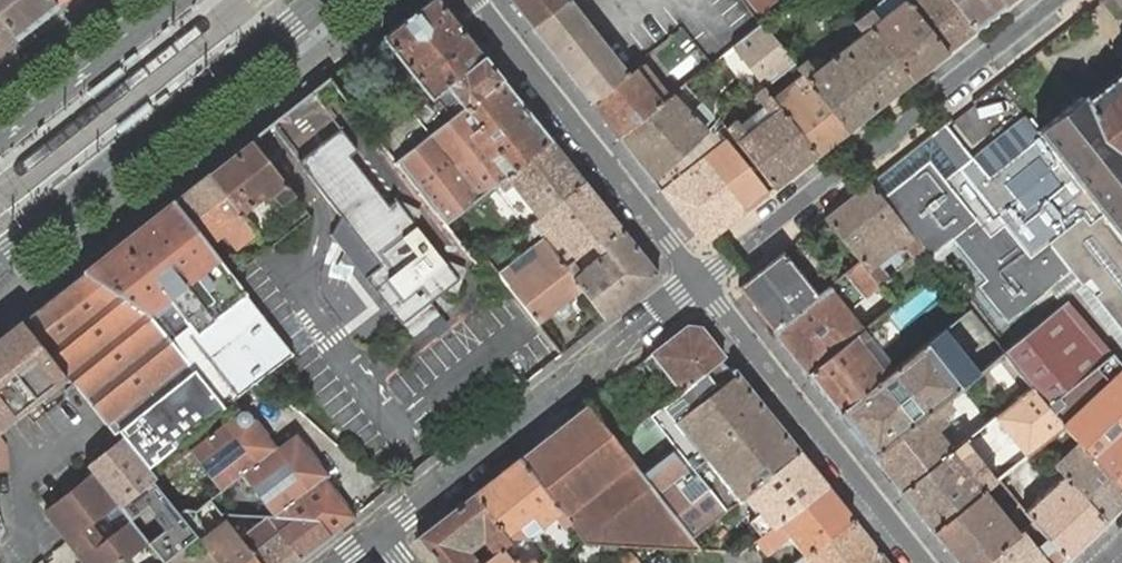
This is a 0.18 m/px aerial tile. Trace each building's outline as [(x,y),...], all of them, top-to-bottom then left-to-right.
[(13,39),(54,7),(49,0),(0,0),(0,22),(13,39)] [(382,36),(398,57),(401,61),(411,73),(414,76),(431,97),(436,93),(445,86),(462,108),(500,78),(439,0),(428,0),(382,36)] [(531,26),(564,0),(510,0),(531,26)] [(591,102),(627,76),(597,37),(585,21),(571,4),(568,0),(564,0),(531,26),(591,102)] [(750,16),(773,1),(772,0),(739,0),(750,16)] [(860,12),(912,79),(946,52),(905,0),(902,0),(879,18),(869,5),(860,12)] [(869,5),(879,18),(902,0),(875,0),(869,5)] [(946,52),(975,30),(951,0),(905,0),(946,52)] [(975,30),(1004,6),(999,0),(951,0),(975,30)] [(1121,4),(1121,0),(1108,0),(1115,9),(1121,4)] [(802,57),(793,64),(802,75),(846,131),(912,79),(860,12),(851,19),(861,32),(812,70),(802,57)] [(13,39),(0,22),(0,49),(13,39)] [(745,36),(733,46),(761,81),(789,59),(761,23),(745,36)] [(591,102),(618,136),(655,108),(670,96),(643,63),(627,76),(591,102)] [(1083,101),(1079,97),(1035,131),(1023,116),(957,167),(1003,223),(1029,256),(1047,241),(1071,271),(1081,284),(1089,278),(1099,291),(1094,295),(1121,330),(1121,70),(1083,101)] [(772,99),(815,155),(846,131),(802,75),(772,99)] [(394,160),(396,162),(444,224),(496,181),(513,169),(550,140),(500,78),(462,108),(453,116),(405,152),(394,160)] [(724,125),(773,188),(815,155),(772,99),(759,82),(751,90),(763,106),(768,112),(744,131),(739,124),(734,118),(724,125)] [(453,116),(462,108),(445,86),(436,93),(438,97),(453,116)] [(653,180),(662,191),(727,139),(719,129),(715,123),(715,112),(705,101),(691,113),(675,93),(670,96),(655,108),(618,136),(653,180)] [(426,99),(387,130),(405,152),(453,116),(438,97),(430,104),(426,99)] [(768,112),(763,106),(753,113),(749,116),(739,124),(744,131),(768,112)] [(365,277),(402,325),(459,280),(396,200),(389,205),(371,182),(351,156),(357,151),(341,129),(298,162),(328,200),(380,266),(365,277)] [(727,139),(662,191),(703,243),(768,193),(727,139)] [(582,180),(550,140),(513,169),(496,181),(503,190),(511,184),(518,192),(524,200),(530,208),(522,214),(529,222),(582,180)] [(249,141),(207,173),(239,213),(262,195),(270,194),(279,206),(293,195),(249,141)] [(929,158),(880,197),(924,252),(928,257),(953,237),(986,280),(978,286),(1007,322),(1071,271),(1047,241),(1029,256),(1003,223),(989,234),(977,219),(944,178),(929,158)] [(957,167),(944,178),(977,219),(989,234),(1003,223),(957,167)] [(207,173),(172,202),(206,245),(234,223),(245,238),(253,232),(241,217),(239,213),(207,173)] [(621,229),(582,180),(529,222),(539,235),(548,228),(573,259),(591,244),(597,240),(601,245),(621,229)] [(880,197),(869,183),(825,218),(859,261),(871,275),(880,286),(880,287),(891,279),(879,264),(903,244),(915,259),(924,252),(880,197)] [(289,355),(291,354),(228,273),(206,245),(172,202),(82,272),(20,322),(65,379),(66,381),(76,385),(121,442),(124,447),(127,445),(129,443),(148,466),(223,406),(234,398),(254,382),(289,355)] [(260,241),(264,245),(306,212),(303,207),(260,241)] [(660,277),(621,229),(601,245),(597,240),(591,244),(599,254),(577,272),(569,262),(563,266),(571,276),(581,289),(605,320),(660,277)] [(507,267),(498,274),(536,324),(551,312),(558,307),(563,303),(570,297),(581,289),(571,276),(563,266),(542,239),(533,246),(537,252),(542,259),(517,279),(512,272),(507,267)] [(542,259),(537,252),(512,272),(517,279),(542,259)] [(737,287),(772,330),(816,295),(800,274),(782,252),(737,287)] [(859,261),(842,274),(841,275),(848,283),(857,277),(861,283),(871,275),(859,261)] [(841,275),(829,285),(835,294),(848,283),(841,275)] [(880,286),(871,275),(861,283),(870,294),(880,286)] [(816,295),(772,330),(807,374),(862,330),(863,329),(894,304),(880,287),(880,286),(870,294),(878,303),(856,321),(835,294),(829,285),(820,292),(816,295)] [(1102,343),(1066,301),(1003,352),(1031,388),(1062,427),(1078,443),(1083,449),(1121,490),(1121,367),(1102,343)] [(567,309),(563,303),(558,307),(562,313),(567,309)] [(65,379),(20,322),(0,337),(0,431),(65,379)] [(952,322),(924,345),(958,388),(972,377),(981,369),(987,365),(952,322)] [(693,381),(723,357),(700,328),(686,326),(652,354),(670,377),(663,382),(673,395),(674,396),(680,391),(693,381)] [(862,330),(807,374),(838,413),(894,369),(888,362),(880,368),(860,343),(868,337),(862,330)] [(875,346),(868,337),(860,343),(880,368),(888,362),(880,352),(875,346)] [(894,369),(838,413),(873,456),(941,401),(958,388),(924,345),(894,369)] [(674,422),(737,501),(746,493),(799,452),(736,373),(706,397),(674,422)] [(586,405),(520,457),(570,522),(585,542),(700,549),(690,537),(737,501),(674,422),(706,397),(693,381),(680,391),(674,396),(632,428),(615,441),(586,405)] [(1062,427),(1031,388),(1010,405),(999,412),(994,417),(982,427),(989,435),(1001,426),(1016,444),(985,469),(983,466),(980,463),(974,455),(979,452),(967,438),(946,455),(900,491),(932,531),(981,492),(995,481),(998,479),(1026,456),(1034,450),(1037,448),(1053,435),(1062,427)] [(604,391),(586,405),(615,441),(632,428),(604,391)] [(941,401),(873,456),(900,491),(946,455),(935,441),(930,435),(942,425),(953,416),(948,410),(941,401)] [(238,403),(148,472),(146,474),(178,515),(184,509),(195,510),(209,500),(219,513),(234,514),(265,516),(317,519),(330,520),(337,530),(354,517),(323,476),(325,475),(291,431),(272,446),(238,403)] [(90,467),(94,472),(102,483),(136,456),(127,445),(124,447),(121,442),(90,467)] [(1059,472),(1083,449),(1078,443),(1054,466),(1059,472)] [(1121,504),(1121,490),(1083,449),(1059,472),(1063,476),(1104,521),(1121,504)] [(736,546),(741,552),(748,546),(754,542),(773,526),(826,486),(799,452),(746,493),(761,512),(751,520),(757,529),(736,546)] [(183,546),(196,537),(178,515),(146,474),(148,472),(136,456),(102,483),(94,472),(47,510),(89,562),(162,562),(183,546)] [(520,457),(472,495),(506,537),(537,539),(537,532),(554,518),(562,528),(570,522),(520,457)] [(1063,559),(1104,521),(1063,476),(1052,487),(1044,494),(1038,500),(1025,511),(1033,521),(1038,528),(1048,539),(1063,559)] [(853,519),(826,486),(773,526),(754,542),(765,555),(789,538),(804,556),(853,519)] [(932,531),(958,562),(982,562),(1016,535),(1009,525),(1001,516),(996,510),(981,492),(932,531)] [(472,495),(417,538),(437,562),(482,562),(483,562),(472,549),(485,539),(495,552),(502,548),(509,542),(506,537),(472,495)] [(299,560),(329,536),(317,519),(265,516),(266,517),(239,538),(252,554),(278,533),(299,560)] [(252,554),(239,538),(224,519),(198,540),(203,546),(217,562),(259,562),(252,554)] [(329,536),(337,530),(330,520),(317,519),(329,536)] [(794,562),(865,562),(880,552),(853,519),(804,556),(794,562)] [(982,562),(1059,562),(1063,559),(1048,539),(1041,545),(1037,548),(1033,544),(1028,537),(1038,528),(1033,521),(1022,530),(1021,531),(1016,535),(982,562)] [(1009,525),(1016,535),(1021,531),(1013,522),(1009,525)] [(299,560),(278,533),(252,554),(259,562),(295,562),(299,560)] [(162,562),(217,562),(203,546),(191,557),(183,546),(162,562)] [(748,546),(741,552),(745,558),(753,552),(748,546)] [(482,562),(520,562),(516,558),(512,561),(502,548),(495,552),(483,562),(482,562)] [(618,562),(643,562),(645,562),(635,550),(618,562)] [(721,550),(725,562),(743,562),(745,558),(741,552),(721,550)] [(880,552),(865,562),(888,562),(880,552)]
